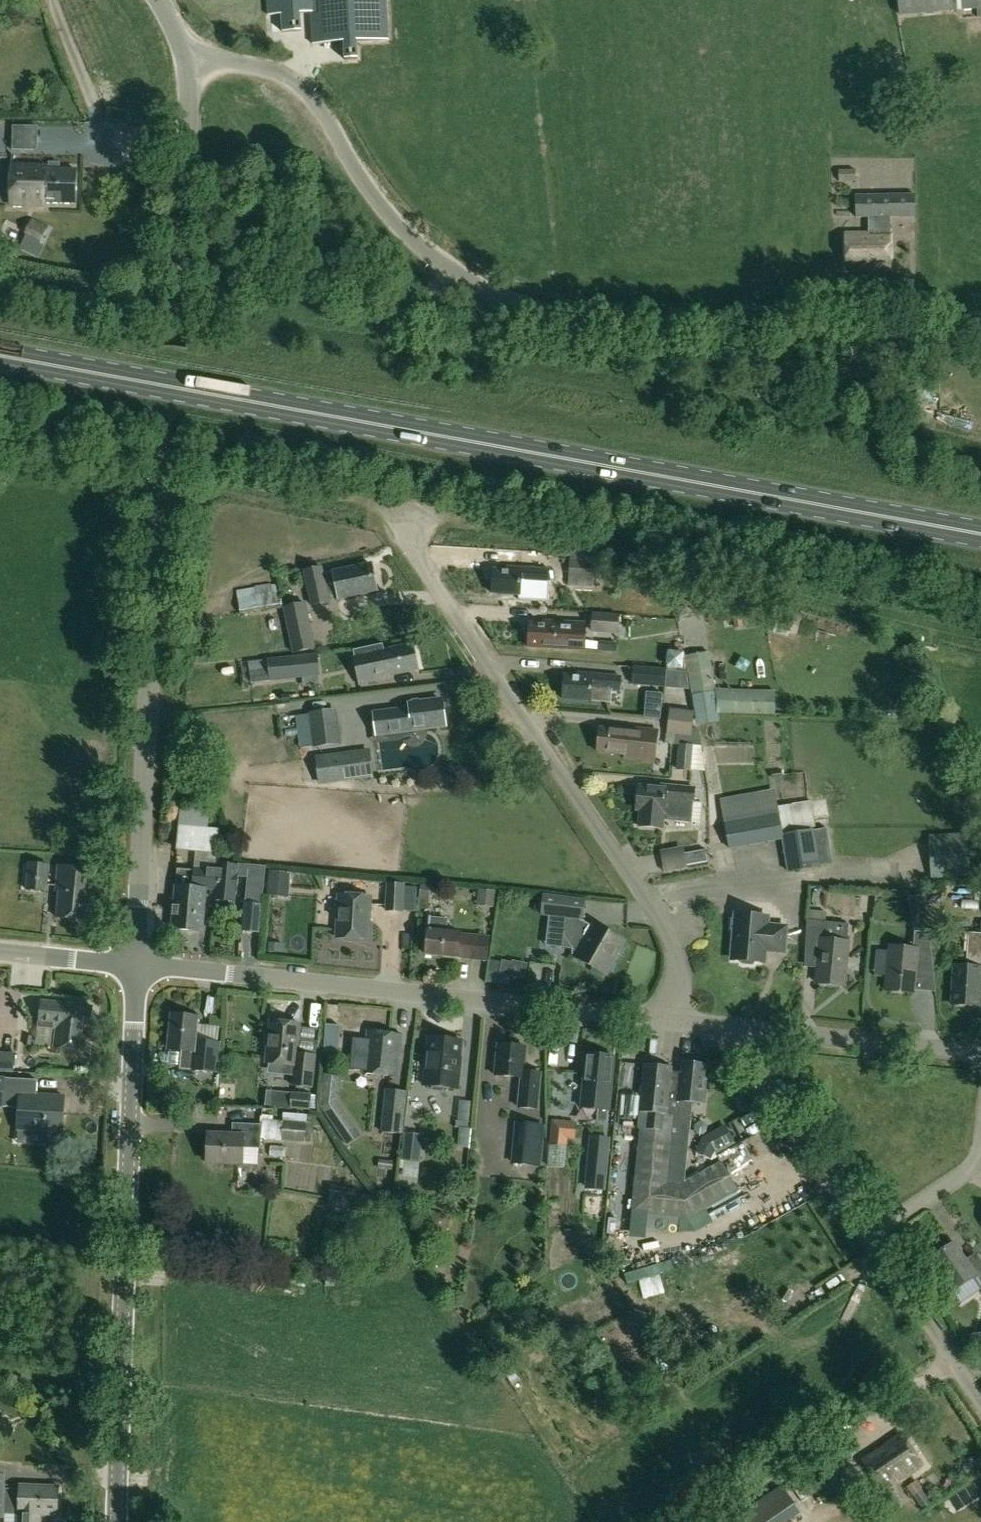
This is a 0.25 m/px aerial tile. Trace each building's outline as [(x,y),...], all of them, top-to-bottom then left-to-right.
[(267,16),(281,15),(282,31),(301,30),(300,14),(315,13),(317,44),(343,43),(344,61),(358,61),(357,42),(387,41),(385,0),(266,0),(267,16)] [(900,17),(963,9),(980,8),(980,0),(899,0),(900,17)] [(39,126),(14,125),(14,149),(38,150),(39,126)] [(75,204),(76,170),(45,169),(45,166),(12,165),(10,206),(44,208),(44,203),(75,204)] [(913,194),(855,196),(856,218),(868,218),(868,234),(845,235),(845,269),(889,268),(888,217),(914,216),(913,194)] [(18,249),(37,258),(51,231),(33,221),(18,249)] [(570,561),(569,587),(594,588),(595,562),(570,561)] [(339,599),(376,591),(370,563),(332,571),(333,574),(324,576),(323,568),(304,572),(311,606),(330,602),(328,593),(338,591),(339,599)] [(520,596),(520,599),(548,601),(550,571),(508,569),(508,572),(494,571),(493,595),(520,596)] [(280,594),(239,600),(241,615),(281,609),(280,594)] [(306,601),(283,607),(293,654),(316,649),(306,601)] [(593,614),(591,633),(619,635),(620,616),(593,614)] [(586,624),(544,622),(544,625),(530,624),(529,648),(557,650),(585,651),(586,639),(586,624)] [(384,651),(382,644),(354,651),(358,666),(357,667),(361,685),(382,680),(381,676),(388,674),(388,677),(418,670),(413,645),(384,651)] [(709,652),(686,657),(688,672),(690,686),(697,725),(719,721),(718,714),(774,715),(775,691),(717,689),(709,652)] [(270,682),(319,676),(317,654),(268,659),(270,682)] [(634,667),(633,685),(659,687),(660,669),(634,667)] [(690,686),(688,672),(667,670),(664,689),(680,692),(680,686),(690,686)] [(611,703),(612,691),(621,691),(622,678),(579,674),(579,677),(565,676),(563,700),(591,702),(591,701),(611,703)] [(444,724),(441,702),(410,706),(411,711),(398,713),(399,717),(376,720),(378,732),(444,724)] [(342,745),(337,709),(310,713),(310,715),(295,717),(299,748),(313,746),(313,749),(342,745)] [(694,712),(670,709),(668,735),(692,736),(694,712)] [(654,763),(657,732),(615,727),(615,730),(601,728),(598,753),(625,756),(624,759),(654,763)] [(678,745),(677,770),(691,771),(693,746),(678,745)] [(319,785),(374,778),(371,749),(315,756),(319,785)] [(664,829),(664,821),(692,823),(693,803),(695,789),(654,785),(654,788),(640,787),(637,811),(641,811),(640,827),(664,829)] [(782,837),(815,831),(810,801),(776,807),(774,791),(719,800),(723,825),(745,821),(778,816),(782,837)] [(171,805),(169,826),(178,827),(177,850),(218,855),(220,829),(209,827),(210,808),(171,805)] [(745,821),(749,846),(782,840),(782,837),(778,816),(745,821)] [(749,846),(745,821),(723,825),(727,849),(749,846)] [(826,829),(815,831),(782,837),(782,840),(788,872),(832,864),(826,829)] [(968,834),(929,837),(931,877),(971,875),(968,834)] [(687,866),(686,854),(685,849),(660,853),(664,872),(688,868),(687,866)] [(686,854),(687,866),(708,863),(706,851),(686,854)] [(215,900),(234,902),(237,872),(232,871),(232,865),(219,865),(218,861),(208,861),(207,870),(207,883),(203,883),(203,886),(198,886),(198,889),(206,890),(215,890),(215,900)] [(26,891),(48,893),(50,865),(28,863),(26,891)] [(95,893),(97,870),(59,867),(57,891),(60,891),(58,918),(89,920),(91,893),(95,893)] [(204,932),(206,890),(198,889),(198,886),(203,886),(203,883),(207,883),(207,870),(194,869),(194,870),(177,869),(176,887),(175,887),(172,930),(204,932)] [(270,872),(268,892),(286,893),(287,873),(270,872)] [(386,883),(386,912),(405,913),(406,884),(386,883)] [(337,938),(370,940),(372,897),(340,895),(337,938)] [(591,925),(583,921),(585,900),(544,895),(542,914),(564,917),(561,948),(572,949),(571,954),(576,956),(575,958),(606,976),(625,942),(592,924),(591,925)] [(910,897),(915,932),(929,934),(924,896),(910,897)] [(259,933),(261,904),(244,903),(242,932),(259,933)] [(769,917),(738,914),(737,918),(734,919),(733,930),(736,932),(733,959),(741,960),(743,964),(754,965),(756,961),(764,962),(765,951),(785,952),(787,927),(768,925),(769,917)] [(805,950),(820,951),(817,983),(845,986),(849,943),(847,943),(848,924),(807,920),(805,950)] [(477,937),(460,935),(460,934),(428,931),(426,955),(475,960),(477,937)] [(967,967),(954,966),(952,1004),(980,1005),(980,984),(980,969),(980,960),(980,934),(968,933),(967,967)] [(918,950),(890,947),(886,990),(914,993),(918,950)] [(499,974),(525,979),(528,963),(512,960),(512,962),(502,960),(499,974)] [(57,1027),(55,1047),(85,1051),(87,1027),(91,1027),(93,1007),(41,1001),(39,1025),(57,1027)] [(348,1042),(348,1015),(330,1015),(330,1041),(348,1042)] [(196,1018),(172,1017),(169,1050),(181,1050),(180,1069),(190,1070),(190,1072),(217,1073),(219,1042),(195,1041),(196,1018)] [(301,1025),(271,1022),(266,1063),(269,1063),(268,1073),(292,1076),(292,1086),(313,1089),(316,1055),(298,1052),(301,1025)] [(24,1045),(31,1046),(33,1032),(26,1031),(24,1045)] [(399,1077),(402,1035),(367,1032),(367,1040),(352,1039),(350,1070),(365,1071),(364,1074),(399,1077)] [(459,1089),(461,1067),(459,1067),(462,1041),(430,1038),(425,1085),(428,1086),(430,1090),(443,1092),(445,1088),(459,1089)] [(526,1048),(523,1047),(498,1045),(495,1076),(520,1078),(517,1108),(539,1110),(542,1072),(524,1071),(526,1048)] [(0,1053),(0,1071),(13,1072),(14,1054),(0,1053)] [(583,1108),(598,1109),(596,1120),(607,1121),(614,1056),(581,1053),(579,1072),(586,1072),(583,1108)] [(699,1174),(685,1183),(665,1181),(673,1119),(662,1118),(667,1066),(644,1064),(640,1112),(639,1112),(637,1128),(642,1128),(634,1214),(689,1218),(737,1191),(722,1163),(699,1174)] [(704,1104),(706,1080),(703,1080),(705,1066),(682,1064),(681,1077),(672,1077),(673,1067),(667,1066),(662,1118),(673,1119),(665,1181),(685,1183),(693,1102),(704,1104)] [(320,1107),(323,1110),(338,1100),(340,1075),(322,1073),(320,1107)] [(19,1130),(63,1133),(65,1097),(37,1095),(37,1081),(0,1078),(0,1108),(20,1109),(19,1130)] [(385,1089),(381,1132),(403,1134),(407,1092),(385,1089)] [(312,1095),(272,1091),(270,1106),(290,1108),(290,1109),(310,1111),(312,1095)] [(361,1135),(338,1100),(323,1110),(346,1145),(361,1135)] [(471,1102),(459,1101),(457,1120),(456,1120),(455,1127),(459,1127),(457,1147),(469,1148),(471,1122),(469,1122),(471,1102)] [(541,1167),(545,1125),(515,1122),(511,1164),(541,1167)] [(232,1135),(209,1135),(209,1163),(242,1163),(242,1148),(260,1148),(261,1123),(232,1123),(232,1135)] [(282,1123),(281,1141),(304,1142),(305,1124),(282,1123)] [(725,1125),(702,1137),(695,1153),(710,1160),(714,1152),(734,1142),(725,1125)] [(421,1163),(424,1135),(404,1133),(401,1161),(421,1163)] [(587,1172),(606,1174),(609,1139),(590,1138),(587,1172)] [(756,1143),(741,1148),(749,1170),(764,1165),(756,1143)] [(361,1191),(331,1185),(327,1207),(356,1212),(361,1191)] [(973,1269),(955,1242),(930,1259),(953,1292),(974,1278),(980,1289),(980,1264),(973,1269)] [(904,1435),(863,1462),(884,1493),(925,1466),(904,1435)] [(827,1502),(847,1490),(828,1462),(809,1474),(827,1502)] [(0,1476),(0,1518),(1,1518),(2,1513),(20,1515),(20,1521),(40,1521),(41,1516),(57,1516),(58,1486),(20,1486),(20,1489),(4,1488),(4,1476),(0,1476)] [(728,1521),(786,1521),(798,1514),(780,1487),(728,1521)]
